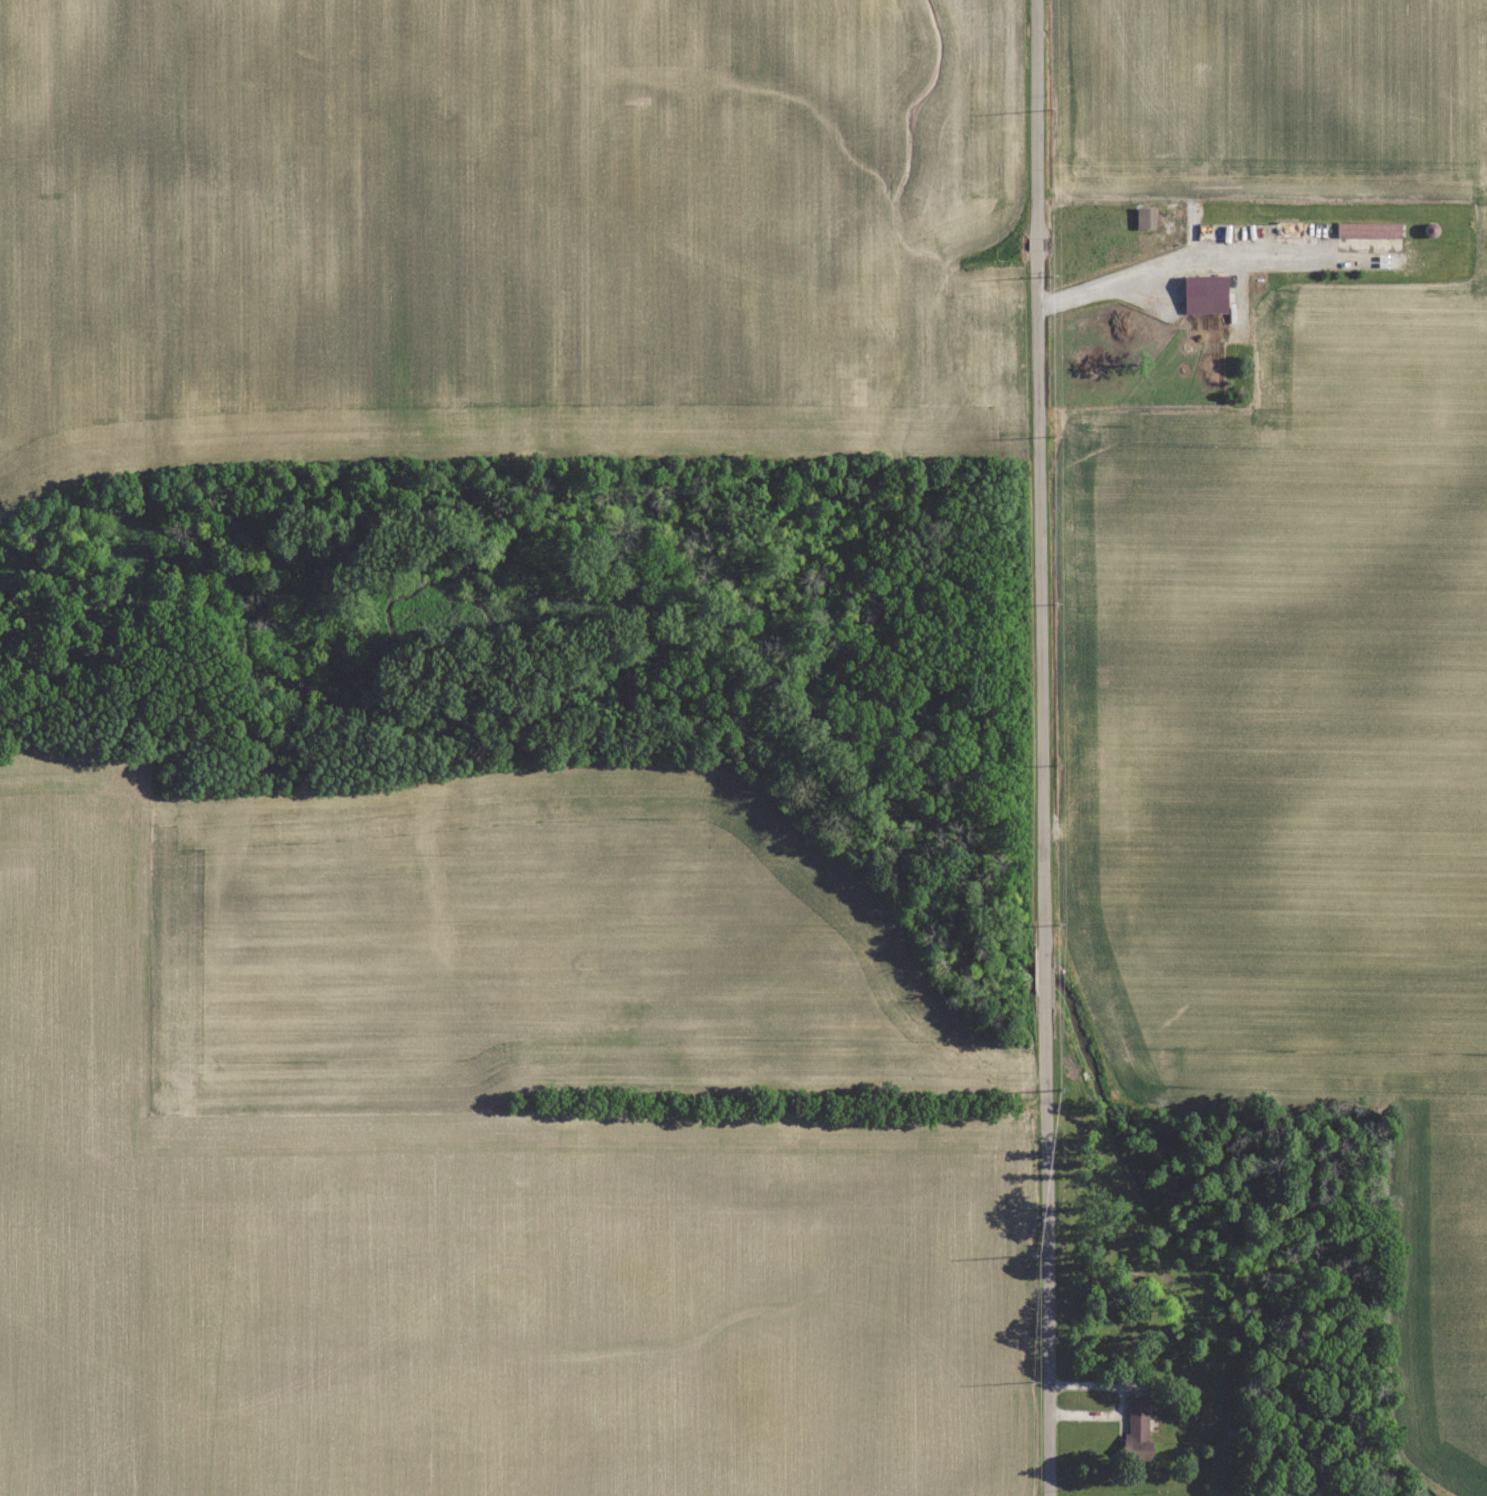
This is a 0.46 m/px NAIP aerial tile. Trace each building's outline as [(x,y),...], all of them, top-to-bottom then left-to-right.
[(1137,228),(1156,228),(1156,207),(1137,207),(1137,228)] [(1401,222),(1337,222),(1337,238),(1401,238),(1401,222)] [(1425,227),(1430,237),(1437,234),(1433,223),(1425,227)] [(1185,293),(1228,293),(1228,275),(1185,275),(1185,293)] [(1148,1399),(1126,1400),(1128,1460),(1153,1459),(1153,1440),(1149,1440),(1148,1399)]
